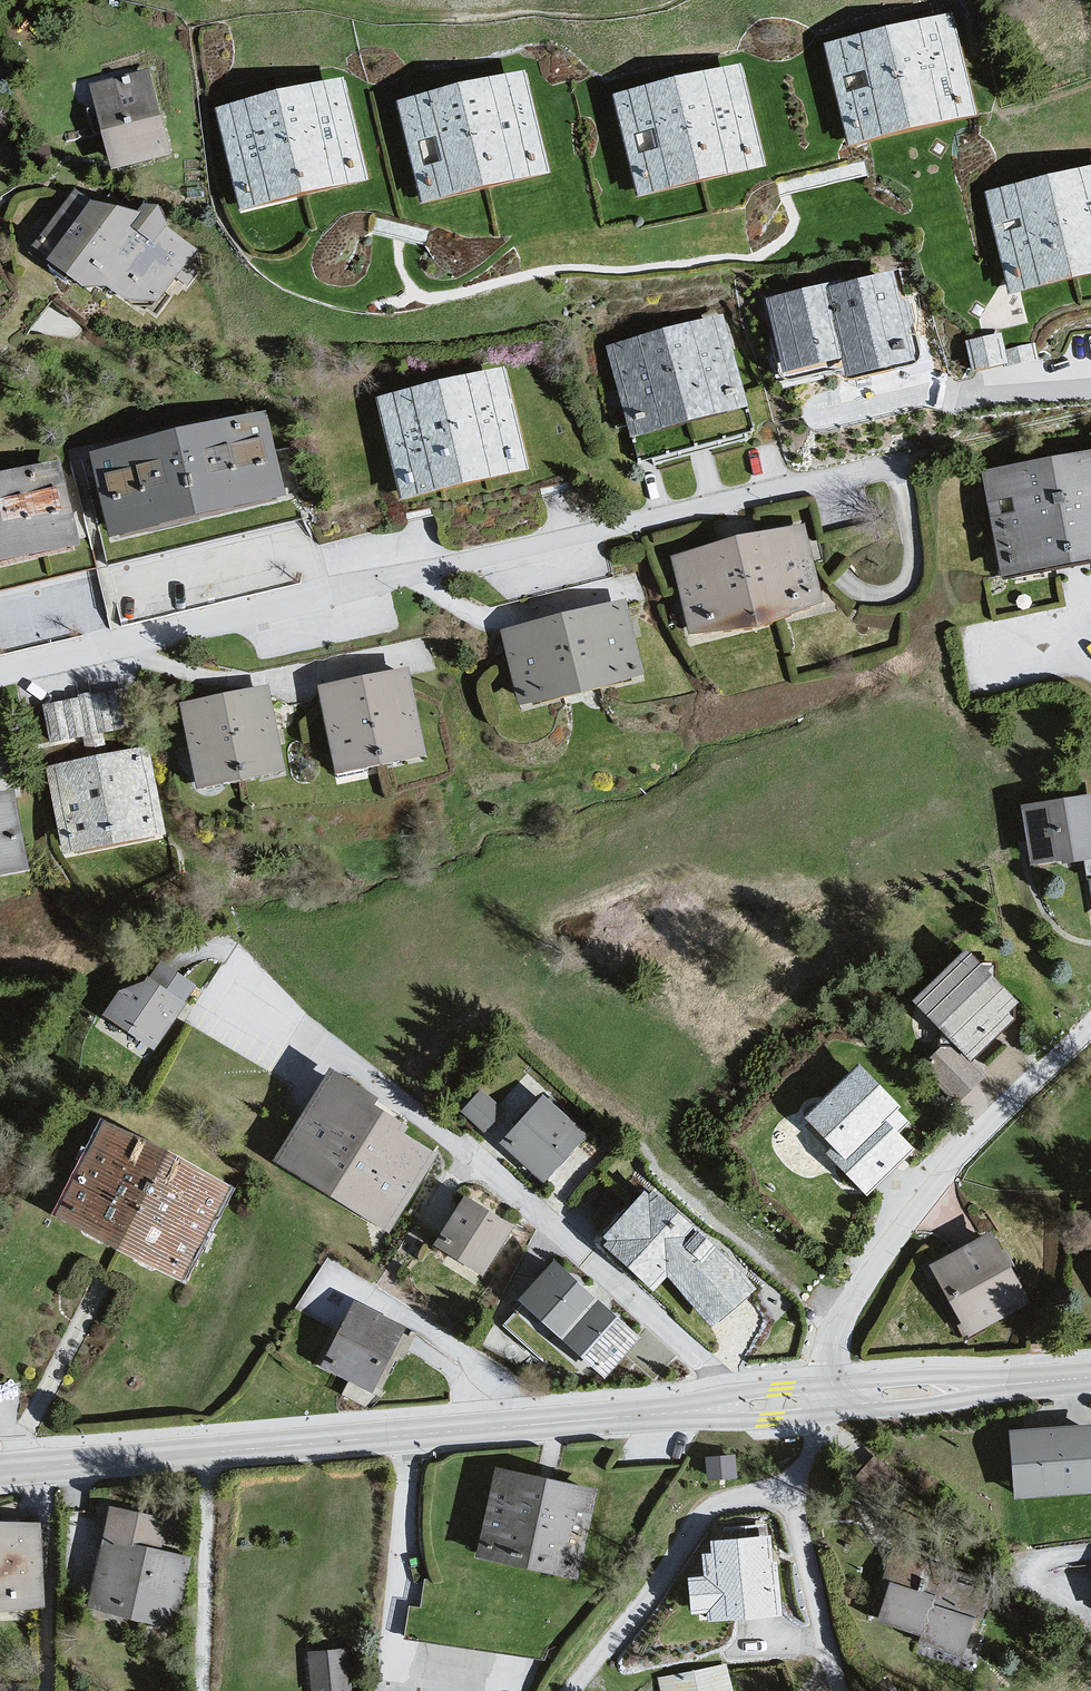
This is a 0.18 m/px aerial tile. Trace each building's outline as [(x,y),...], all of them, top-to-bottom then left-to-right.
[(950,16),(835,43),(856,135),(971,108),(950,16)] [(143,69),(80,84),(101,177),(165,161),(143,69)] [(745,69),(630,96),(652,188),(767,161),(745,69)] [(523,70),(408,97),(430,189),(545,162),(523,70)] [(341,85),(226,112),(248,204),(363,177),(341,85)] [(1000,190),(1022,282),(1090,266),(1090,169),(1000,190)] [(111,280),(150,309),(196,248),(168,227),(158,206),(148,204),(143,211),(92,202),(79,192),(39,243),(89,281),(111,280)] [(893,272),(773,301),(788,362),(847,348),(851,365),(912,351),(893,272)] [(722,319),(607,346),(629,438),(744,411),(722,319)] [(992,338),(956,345),(961,376),(998,369),(995,355),(992,338)] [(1032,364),(1028,346),(995,355),(999,373),(1032,364)] [(501,371),(386,398),(408,490),(523,463),(501,371)] [(267,411),(86,456),(112,561),(293,516),(267,411)] [(994,472),(1010,565),(1090,551),(1090,455),(994,472)] [(0,476),(0,587),(85,567),(59,461),(0,476)] [(796,531),(664,561),(676,640),(814,610),(796,531)] [(621,603),(509,631),(526,696),(637,668),(621,603)] [(325,689),(341,765),(421,748),(406,673),(325,689)] [(130,687),(42,705),(49,739),(85,732),(91,760),(56,768),(72,844),(157,826),(141,751),(108,758),(102,728),(137,721),(130,687)] [(202,779),(279,763),(263,690),(187,706),(202,779)] [(22,863),(10,795),(0,797),(0,867),(22,863)] [(1028,806),(1037,861),(1087,853),(1090,880),(1090,795),(1028,806)] [(968,950),(919,997),(957,1037),(929,1064),(958,1095),(982,1072),(969,1059),(1016,1015),(1007,1005),(1014,999),(968,950)] [(99,1019),(151,1052),(193,994),(160,968),(146,987),(117,992),(99,1019)] [(488,1127),(507,1103),(503,1100),(529,1065),(510,1050),(465,1109),(488,1127)] [(860,1065),(810,1114),(840,1144),(832,1151),(868,1187),(911,1145),(896,1130),(907,1119),(894,1106),(898,1103),(860,1065)] [(276,1157),(386,1222),(427,1154),(393,1134),(400,1122),(367,1103),(373,1093),(330,1067),(276,1157)] [(586,1139),(540,1099),(499,1150),(545,1193),(586,1139)] [(180,1270),(224,1187),(109,1127),(65,1210),(180,1270)] [(668,1267),(713,1319),(752,1287),(730,1261),(655,1193),(652,1199),(644,1192),(608,1231),(615,1237),(610,1243),(654,1283),(668,1267)] [(440,1239),(481,1267),(510,1225),(469,1198),(440,1239)] [(986,1239),(922,1272),(963,1346),(1023,1314),(986,1239)] [(604,1368),(634,1335),(556,1263),(526,1296),(604,1368)] [(327,1362),(371,1385),(402,1327),(358,1304),(327,1362)] [(1012,1430),(1016,1491),(1090,1486),(1090,1449),(1089,1425),(1012,1430)] [(574,1569),(591,1492),(499,1472),(482,1549),(574,1569)] [(161,1521),(113,1510),(92,1604),(174,1623),(188,1558),(155,1550),(161,1521)] [(40,1602),(37,1524),(0,1525),(0,1603),(40,1602)] [(769,1563),(765,1525),(726,1528),(727,1540),(714,1541),(715,1552),(704,1553),(706,1576),(692,1577),(694,1606),(710,1605),(711,1616),(778,1610),(774,1563),(769,1563)] [(943,1563),(894,1547),(885,1575),(893,1578),(881,1615),(925,1630),(922,1637),(960,1649),(972,1613),(981,1616),(991,1587),(941,1570),(943,1563)] [(312,1654),(316,1690),(349,1690),(344,1651),(312,1654)] [(726,1667),(663,1680),(665,1690),(731,1690),(726,1667)]
